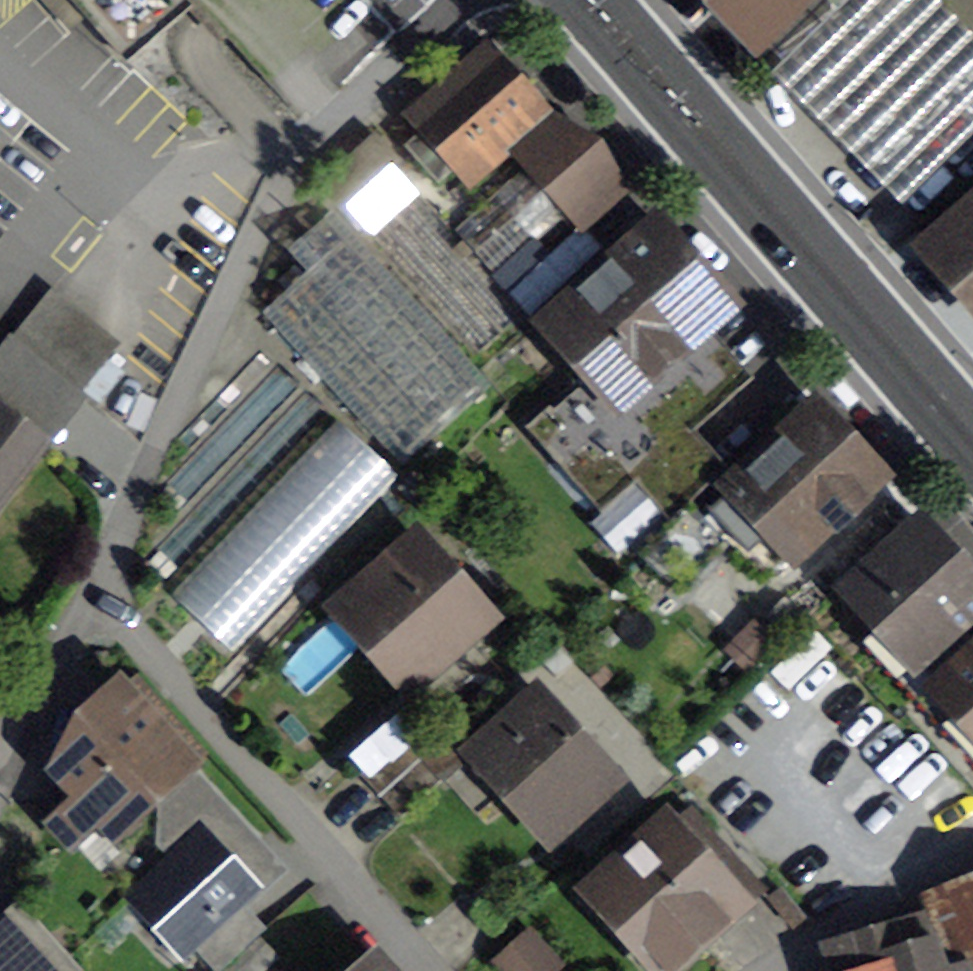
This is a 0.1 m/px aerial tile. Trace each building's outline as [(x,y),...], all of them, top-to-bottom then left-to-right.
[(92,15),(108,0),(79,0),(92,15)] [(762,41),(804,0),(722,0),(762,41)] [(530,163),(454,231),(497,278),(574,209),(584,220),(617,191),(486,43),(407,114),(425,134),(410,147),(438,179),(453,167),(470,187),(516,147),(530,163)] [(526,310),(497,278),(454,231),(396,167),(348,210),(479,353),(526,310)] [(933,249),(972,295),(972,194),(954,211),(963,222),(933,249)] [(269,306),(408,459),(483,392),(325,217),(287,252),(306,273),(269,306)] [(675,516),(676,517),(691,504),(721,471),(685,430),(736,384),(691,334),(721,307),(654,232),(589,290),(581,281),(565,296),(573,304),(553,322),(587,359),(572,372),(584,387),(536,430),(603,505),(637,474),(675,516)] [(49,292),(13,337),(79,391),(115,347),(49,292)] [(42,440),(0,408),(0,496),(42,440)] [(721,471),(691,504),(676,517),(639,552),(677,593),(728,545),(760,580),(871,477),(815,416),(737,488),(721,471)] [(166,591),(227,651),(401,479),(340,419),(166,591)] [(911,653),(972,597),(972,591),(922,535),(857,594),(911,653)] [(413,547),(347,605),(414,681),(479,622),(413,547)] [(911,653),(972,722),(972,597),(911,653)] [(60,768),(84,793),(54,821),(98,870),(144,828),(146,794),(181,762),(121,696),(108,696),(85,716),(85,729),(93,738),(60,768)] [(494,763),(554,831),(613,779),(539,696),(511,722),(524,737),(494,763)] [(359,774),(379,795),(423,755),(403,734),(359,774)] [(443,778),(423,755),(379,795),(399,818),(443,778)] [(174,859),(134,895),(185,950),(276,865),(192,773),(162,800),(160,844),(174,859)] [(691,813),(603,891),(671,967),(759,890),(691,813)] [(949,962),(969,955),(972,965),(972,888),(928,904),(949,962)] [(848,970),(943,970),(927,924),(841,948),(848,970)] [(499,963),(506,970),(536,970),(550,959),(530,936),(499,963)]
